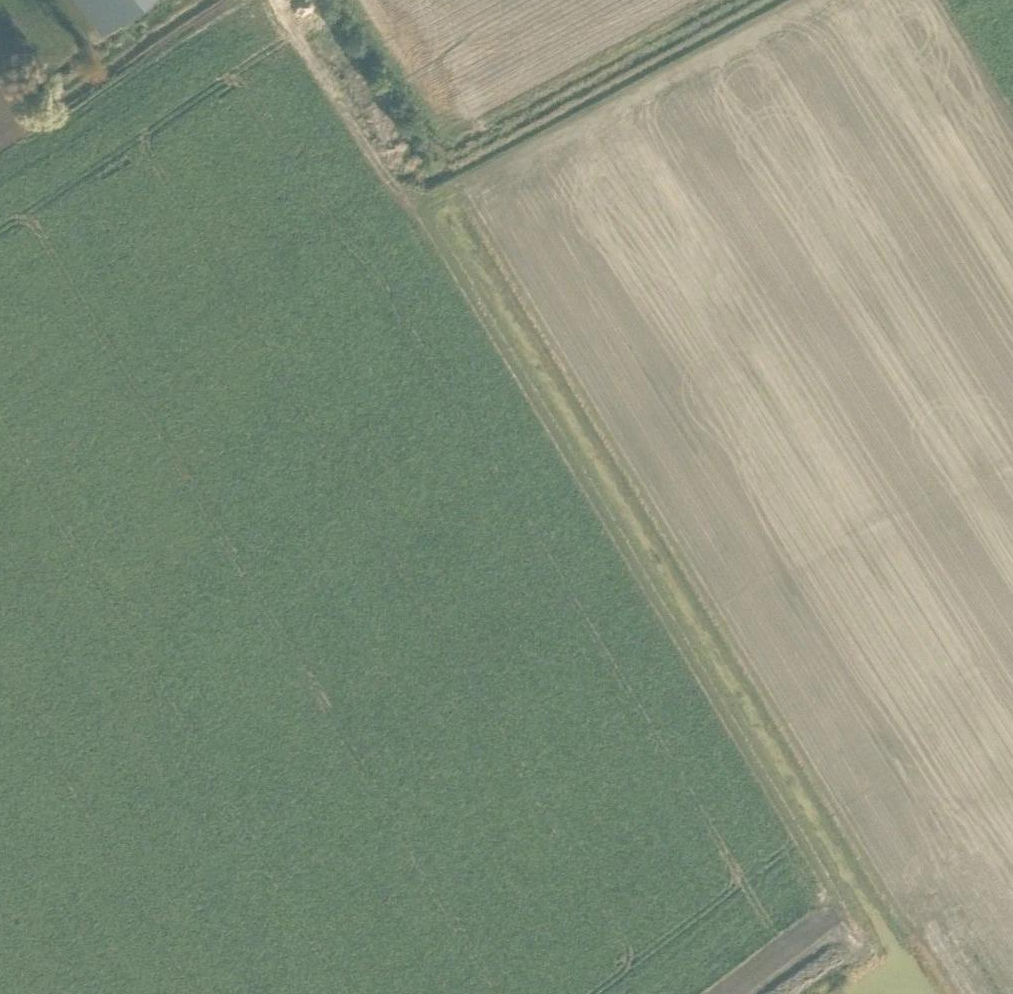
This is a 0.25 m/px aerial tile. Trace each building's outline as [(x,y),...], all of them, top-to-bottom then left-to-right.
[(97,23),(127,0),(80,0),(97,23)]
